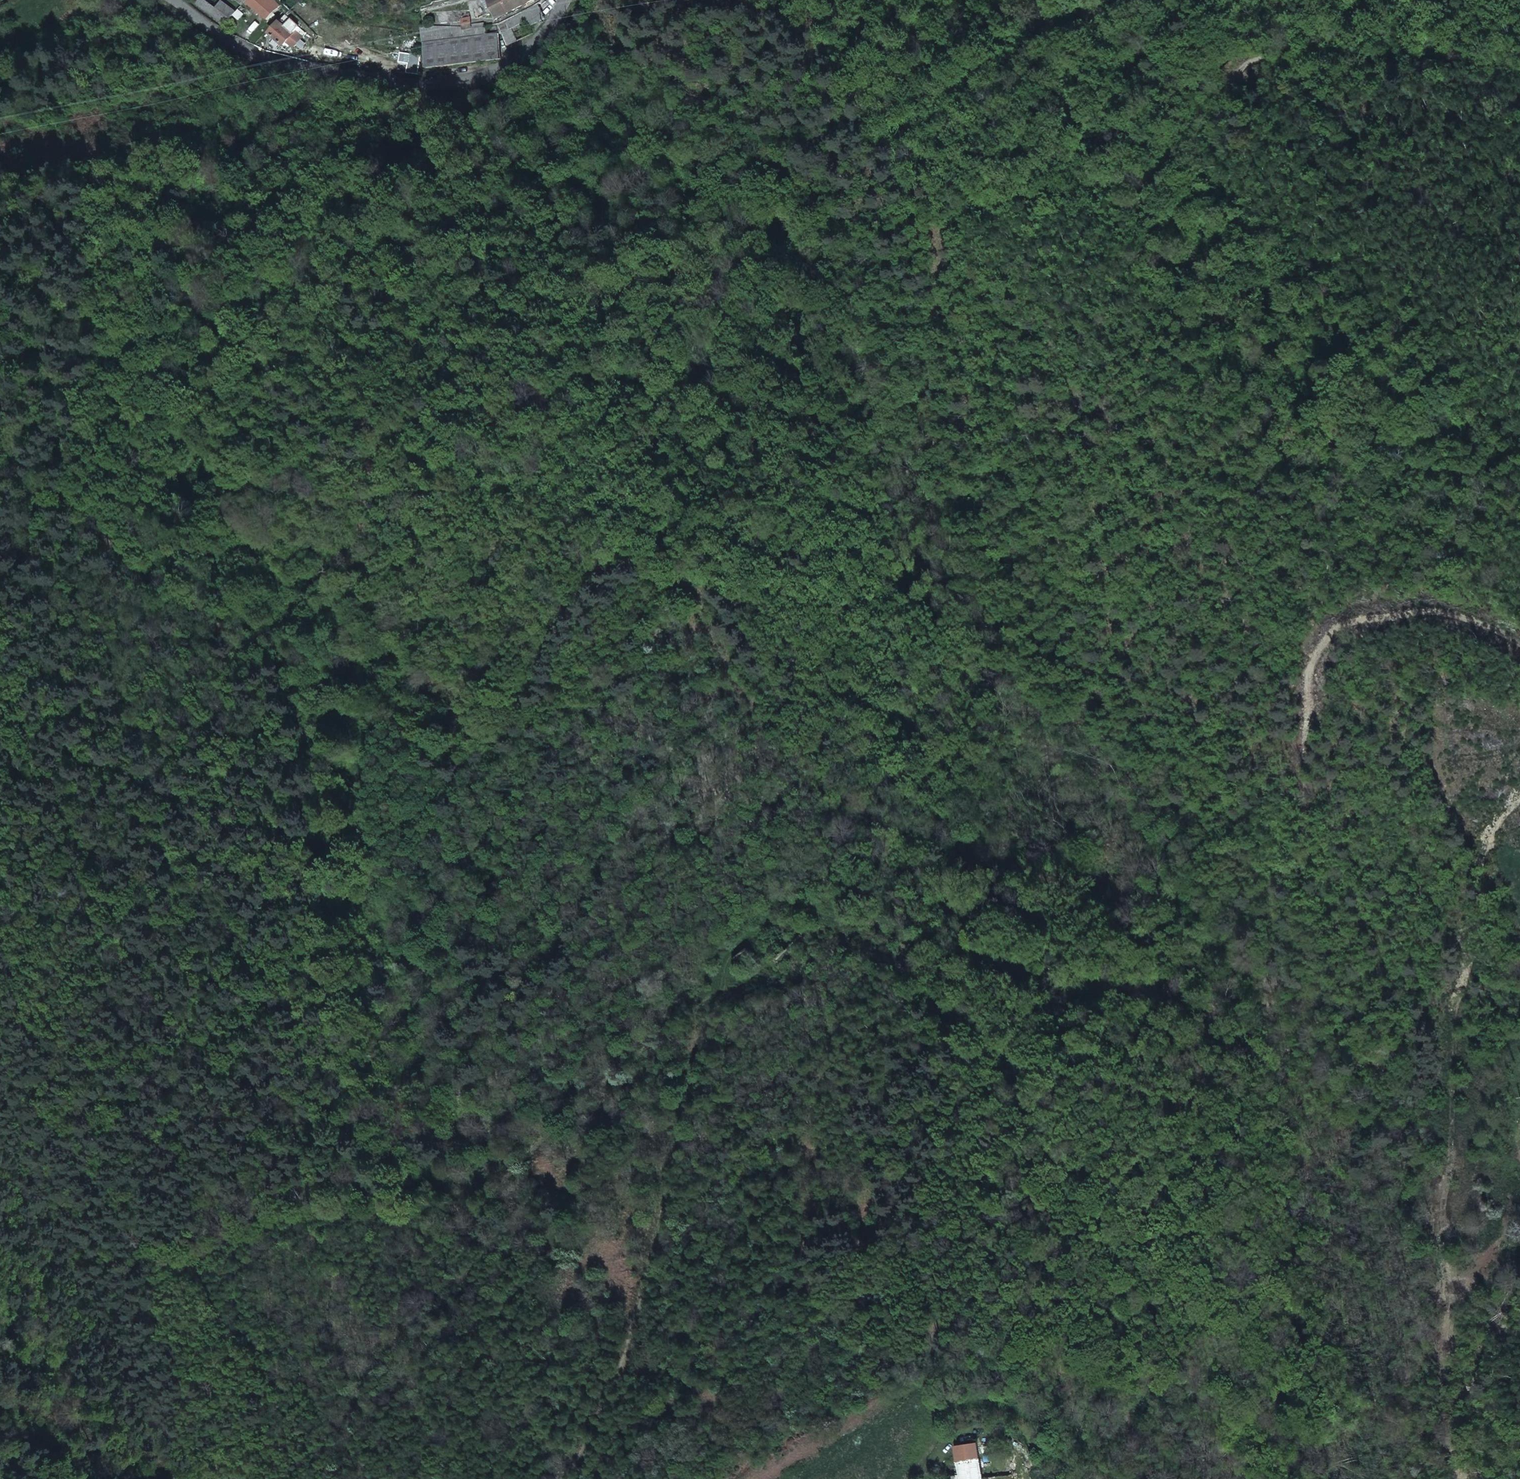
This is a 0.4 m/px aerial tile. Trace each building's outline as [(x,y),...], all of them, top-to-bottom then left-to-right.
[(243,2),(264,19),(274,6),(269,1),(271,0),(245,0),(243,2)] [(494,16),(529,0),(487,0),(494,16)] [(469,26),(468,23),(467,16),(458,18),(461,28),(469,26)] [(277,21),(267,31),(280,43),(296,26),(289,18),(282,25),(277,21)] [(509,27),(509,26),(507,19),(497,23),(486,24),(488,32),(498,30),(509,27)] [(514,40),(509,26),(509,27),(498,30),(504,44),(514,40)] [(498,30),(488,32),(446,36),(420,41),(423,64),(506,51),(504,44),(498,30)] [(413,52),(396,50),(395,60),(411,63),(413,52)] [(784,927),(795,936),(803,926),(790,916),(784,927)] [(985,1447),(962,1449),(966,1478),(989,1478),(985,1447)]
